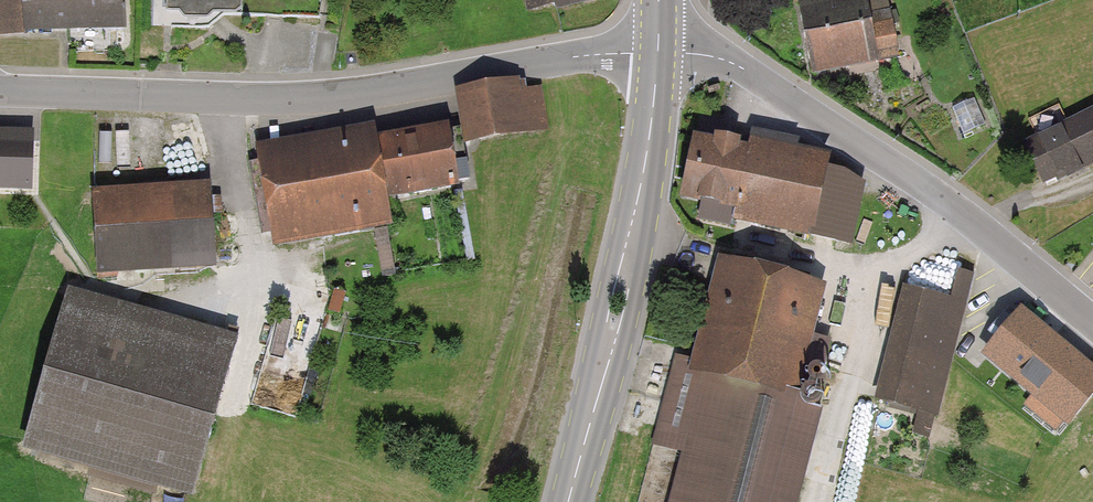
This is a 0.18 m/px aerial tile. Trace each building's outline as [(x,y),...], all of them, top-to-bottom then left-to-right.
[(125,0),(0,0),(0,10),(1,31),(126,27),(125,0)] [(167,18),(246,21),(247,0),(168,0),(167,18)] [(525,12),(585,0),(523,0),(525,12)] [(823,78),(882,67),(870,0),(809,0),(823,78)] [(528,82),(460,93),(468,147),(537,136),(528,82)] [(1026,142),(1044,180),(1056,174),(1059,180),(1089,166),(1088,163),(1092,161),(1092,110),(1026,142)] [(384,121),(263,139),(279,246),(400,228),(396,201),(465,191),(455,127),(387,137),(384,121)] [(716,147),(697,143),(686,194),(764,211),(761,223),(839,240),(852,179),(846,174),(792,162),(795,145),(752,136),(748,154),(734,151),(735,144),(717,140),(716,147)] [(0,140),(0,186),(30,186),(31,141),(0,140)] [(218,189),(100,193),(103,271),(221,267),(218,189)] [(825,410),(801,405),(830,286),(719,259),(694,364),(677,360),(656,447),(684,454),(673,501),(803,501),(825,410)] [(905,285),(878,400),(941,415),(975,274),(962,271),(956,297),(905,285)] [(237,336),(69,291),(29,441),(197,486),(237,336)] [(1022,305),(983,353),(1068,423),(1092,393),(1092,364),(1022,305)]
